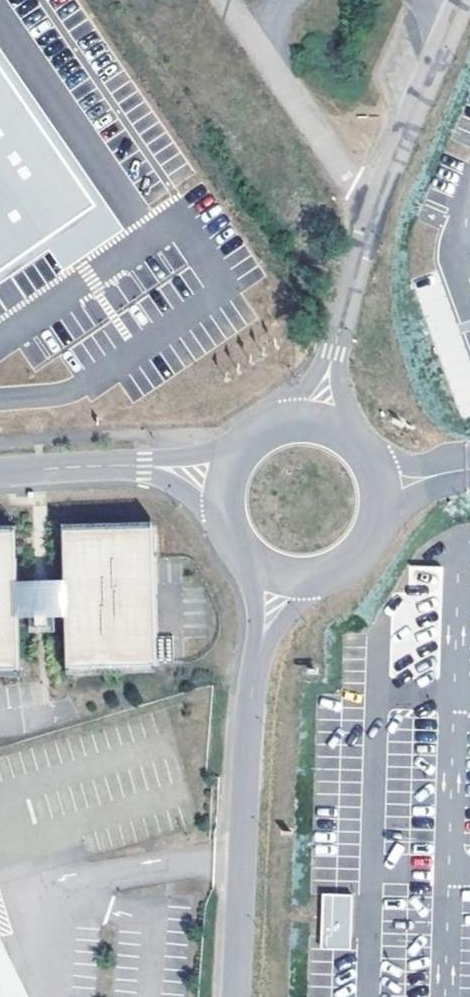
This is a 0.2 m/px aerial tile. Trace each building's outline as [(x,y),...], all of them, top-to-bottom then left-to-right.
[(98,208),(45,244),(64,272),(125,231),(0,46),(0,64),(98,208)] [(45,244),(98,208),(0,64),(0,275),(45,244)] [(66,580),(67,631),(68,680),(157,679),(154,529),(65,530),(66,580)] [(20,581),(19,532),(0,532),(0,682),(22,681),(21,632),(20,581)] [(67,631),(66,580),(20,581),(21,632),(67,631)] [(195,620),(160,630),(166,653),(202,643),(195,620)] [(323,894),(321,937),(351,938),(353,895),(323,894)] [(21,996),(29,996),(0,937),(0,953),(21,996)] [(351,938),(321,937),(321,949),(350,951),(351,938)] [(0,953),(0,996),(21,996),(0,953)]
